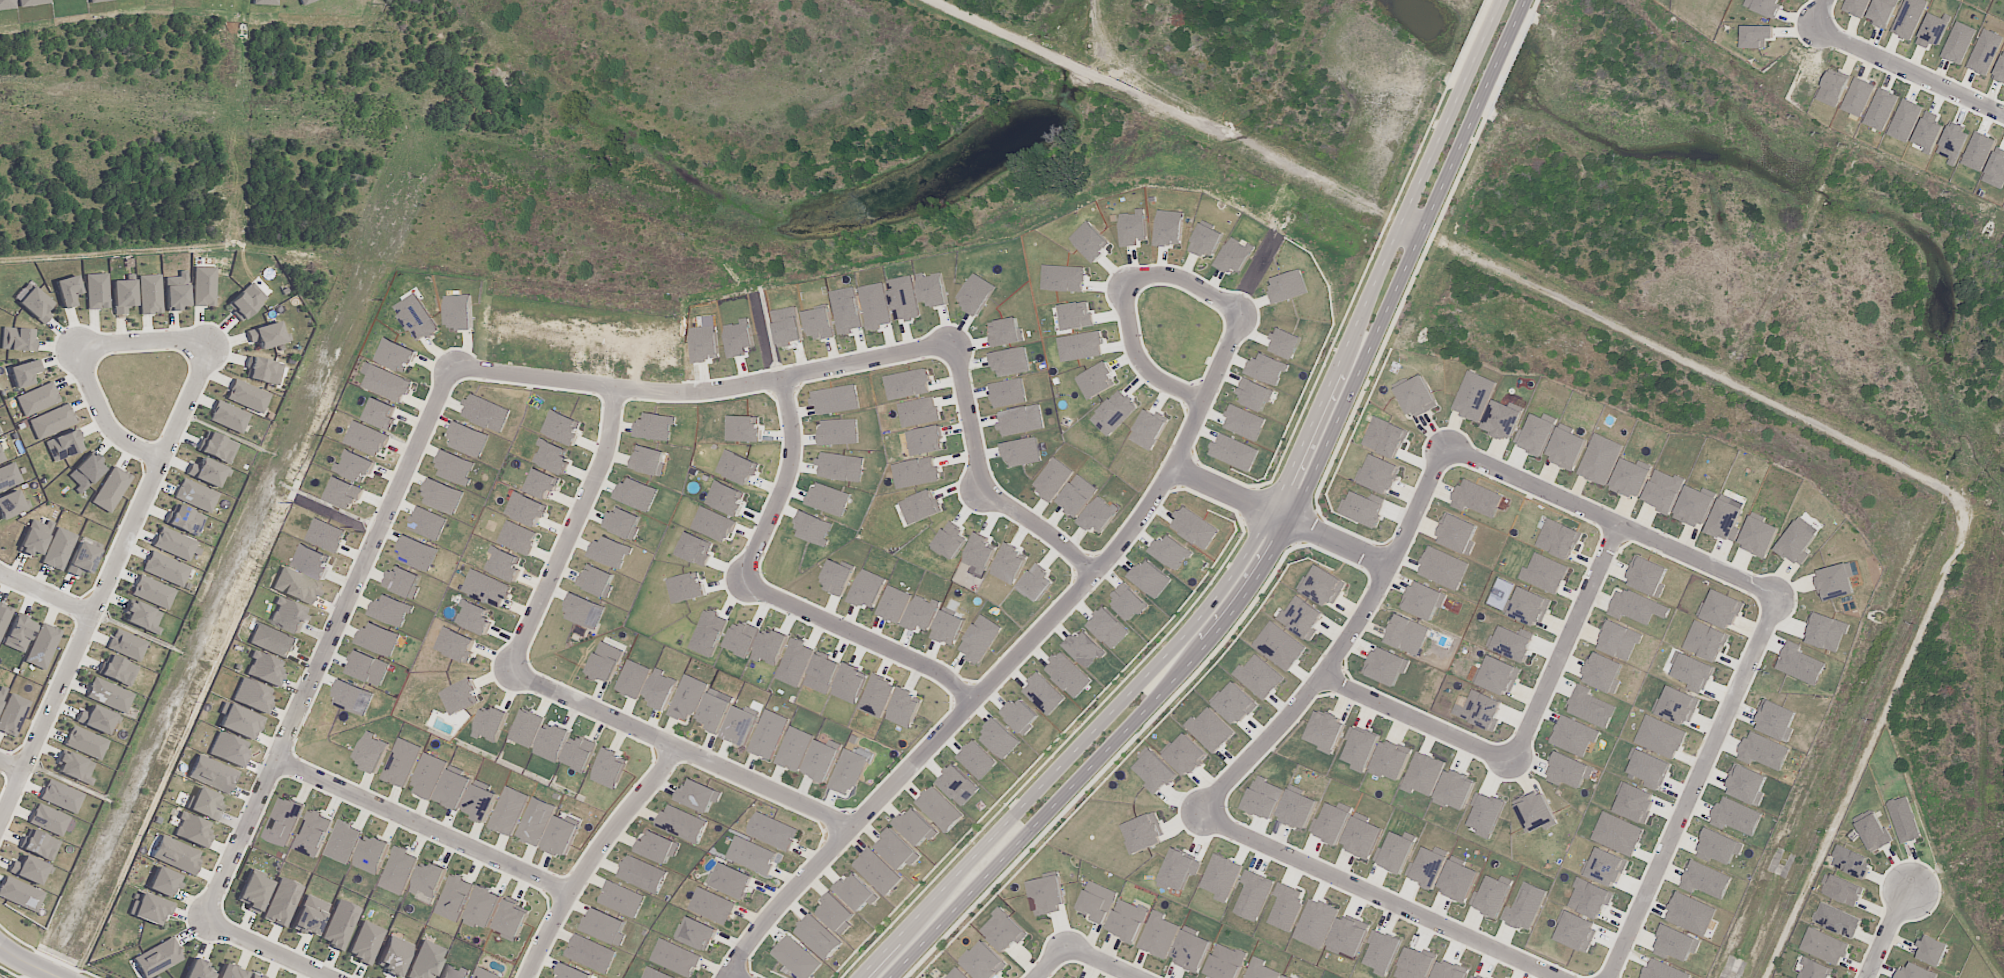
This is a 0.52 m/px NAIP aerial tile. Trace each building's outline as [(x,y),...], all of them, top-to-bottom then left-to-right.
[(13,0),(0,0),(0,10),(14,9),(13,0)] [(1775,19),(1781,7),(1777,5),(1779,0),(1746,0),(1744,6),(1775,19)] [(1843,11),(1863,19),(1870,0),(1847,0),(1843,11)] [(1867,21),(1887,28),(1898,0),(1875,0),(1867,21)] [(1925,0),(1905,0),(1891,32),(1910,41),(1928,1),(1925,0)] [(1930,42),(1939,46),(1950,21),(1929,12),(1916,43),(1927,48),(1930,42)] [(1976,29),(1956,21),(1941,57),(1961,65),(1976,29)] [(1742,47),(1766,48),(1766,38),(1773,38),(1773,26),(1743,25),(1742,47)] [(1967,68),(1987,76),(2003,37),(1984,28),(1967,68)] [(2003,47),(1994,79),(2003,82),(2003,47)] [(1837,108),(1849,78),(1828,70),(1816,99),(1837,108)] [(1841,109),(1861,118),(1875,85),(1855,77),(1841,109)] [(1864,124),(1883,132),(1898,95),(1878,87),(1864,124)] [(1908,143),(1922,106),(1902,98),(1888,135),(1908,143)] [(1913,143),(1934,150),(1943,126),(1937,124),(1940,115),(1925,110),(1913,143)] [(1937,155),(1956,163),(1970,131),(1950,123),(1937,155)] [(1981,172),(1995,140),(1975,131),(1961,164),(1981,172)] [(1995,151),(1982,181),(2002,189),(2003,185),(2003,156),(1995,151)] [(214,307),(216,267),(194,267),(193,306),(214,307)] [(166,312),(180,311),(180,306),(188,306),(187,271),(178,271),(178,277),(165,277),(166,312)] [(86,274),(86,310),(108,309),(108,274),(86,274)] [(140,315),(161,314),(160,275),(139,275),(140,315)] [(61,309),(75,307),(73,295),(80,293),(77,276),(55,280),(61,309)] [(113,315),(127,314),(126,307),(135,306),(134,280),(112,281),(113,315)] [(266,298),(250,282),(226,306),(242,321),(266,298)] [(43,325),(52,315),(47,310),(52,303),(32,286),(17,303),(43,325)] [(439,332),(418,293),(396,304),(416,342),(427,336),(428,338),(439,332)] [(447,295),(447,330),(472,329),(472,295),(447,295)] [(257,342),(259,350),(284,343),(279,321),(246,330),(249,344),(257,342)] [(1,351),(33,351),(34,329),(1,328),(1,351)] [(417,351),(385,337),(375,360),(407,374),(417,351)] [(283,365),(250,356),(244,378),(277,387),(283,365)] [(8,368),(14,389),(32,384),(29,375),(38,372),(34,360),(8,368)] [(404,403),(413,381),(373,364),(364,385),(404,403)] [(1497,382),(1468,370),(1451,410),(1479,422),(1497,382)] [(1437,407),(1425,375),(1395,387),(1408,418),(1437,407)] [(261,414),(270,394),(234,379),(226,400),(261,414)] [(14,397),(23,417),(59,402),(51,382),(14,397)] [(501,432),(511,410),(471,393),(466,406),(468,407),(464,417),(501,432)] [(391,430),(399,407),(374,398),(365,421),(391,430)] [(1509,442),(1523,413),(1494,399),(1481,429),(1509,442)] [(241,434),(250,414),(217,401),(209,420),(241,434)] [(36,440),(75,423),(66,404),(27,420),(36,440)] [(582,432),(575,429),(579,421),(553,408),(542,432),(574,447),(582,432)] [(638,436),(669,441),(671,425),(675,425),(676,417),(642,411),(638,436)] [(1556,423),(1532,413),(1525,431),(1519,428),(1512,445),(1542,457),(1556,423)] [(1408,430),(1375,416),(1363,444),(1396,458),(1408,430)] [(389,435),(354,420),(345,442),(380,456),(389,435)] [(480,458),(489,433),(458,422),(449,446),(480,458)] [(1545,458),(1573,471),(1588,439),(1560,427),(1545,458)] [(53,463),(83,449),(74,429),(44,442),(53,463)] [(198,450),(230,464),(238,444),(206,431),(198,450)] [(1621,443),(1592,434),(1578,476),(1608,486),(1621,443)] [(568,448),(543,439),(534,463),(565,474),(571,459),(565,457),(568,448)] [(667,452),(637,444),(630,468),(660,476),(667,452)] [(377,462),(346,448),(336,471),(363,483),(366,475),(370,477),(377,462)] [(475,462),(446,450),(437,474),(466,486),(475,462)] [(79,486),(75,490),(80,495),(106,468),(89,453),(67,476),(79,486)] [(1365,470),(1361,468),(1355,482),(1389,495),(1401,466),(1372,454),(1365,470)] [(217,489),(226,468),(201,457),(197,465),(191,463),(186,475),(217,489)] [(1651,469),(1622,458),(1609,488),(1638,500),(1651,469)] [(13,462),(0,468),(0,492),(22,483),(13,462)] [(549,500),(552,489),(556,490),(560,477),(535,468),(527,492),(549,500)] [(1670,514),(1679,492),(1680,492),(1685,480),(1655,468),(1641,502),(1670,514)] [(354,510),(363,487),(335,477),(327,500),(354,510)] [(618,501),(649,511),(657,488),(626,477),(618,501)] [(218,494),(183,478),(173,498),(209,514),(218,494)] [(1495,518),(1504,495),(1461,478),(1450,506),(1464,511),(1465,507),(1495,518)] [(455,514),(463,489),(431,479),(423,503),(455,514)] [(1716,498),(1688,485),(1673,516),(1701,529),(1716,498)] [(1,521),(25,509),(16,489),(0,497),(0,518),(1,521)] [(537,527),(547,504),(515,491),(506,514),(537,527)] [(1338,512),(1377,529),(1381,519),(1378,518),(1384,504),(1353,491),(1348,501),(1344,499),(1338,512)] [(1735,527),(1743,508),(1719,498),(1705,531),(1733,543),(1739,529),(1735,527)] [(197,537),(205,516),(173,503),(165,524),(197,537)] [(447,518),(418,506),(409,527),(438,540),(447,518)] [(642,517),(621,508),(618,513),(610,510),(603,528),(633,540),(642,517)] [(1435,541),(1470,556),(1476,542),(1472,540),(1478,525),(1447,512),(1435,541)] [(1768,557),(1778,525),(1748,516),(1738,548),(1768,557)] [(1582,533),(1548,518),(1535,546),(1570,561),(1582,533)] [(18,551),(30,556),(32,553),(41,556),(53,522),(46,520),(45,524),(30,519),(18,551)] [(307,541),(339,551),(346,529),(314,519),(307,541)] [(530,556),(539,533),(508,520),(498,543),(530,556)] [(1799,568),(1809,555),(1804,551),(1817,536),(1797,520),(1775,548),(1799,568)] [(75,534),(54,528),(43,565),(64,571),(75,534)] [(198,556),(202,545),(160,528),(152,548),(188,561),(191,554),(198,556)] [(714,544),(686,532),(677,554),(705,565),(714,544)] [(430,571),(438,547),(406,536),(398,560),(430,571)] [(603,543),(597,540),(590,557),(619,569),(626,554),(629,555),(633,548),(606,536),(603,543)] [(66,573),(77,577),(79,571),(90,574),(99,550),(78,542),(66,573)] [(292,566),(324,581),(335,558),(302,543),(292,566)] [(518,566),(522,558),(496,546),(486,569),(516,583),(523,568),(518,566)] [(1469,563),(1429,546),(1417,573),(1458,590),(1469,563)] [(141,572),(181,588),(190,567),(150,551),(141,572)] [(1558,593),(1569,566),(1535,553),(1528,569),(1523,567),(1519,578),(1558,593)] [(1660,598),(1666,584),(1662,583),(1668,568),(1636,555),(1624,584),(1660,598)] [(1854,594),(1850,577),(1859,574),(1855,561),(1815,570),(1823,601),(1854,594)] [(606,598),(616,575),(588,563),(578,585),(606,598)] [(1297,589),(1331,609),(1346,581),(1316,564),(1308,578),(1304,576),(1297,589)] [(311,606),(321,584),(281,566),(271,589),(311,606)] [(423,575),(401,567),(398,573),(390,570),(384,587),(414,599),(423,575)] [(513,586),(473,569),(463,591),(500,608),(504,599),(507,600),(513,586)] [(705,595),(700,572),(667,580),(673,604),(705,595)] [(131,594),(167,609),(175,590),(139,575),(131,594)] [(1442,609),(1448,594),(1413,580),(1401,608),(1432,621),(1437,607),(1442,609)] [(1541,628),(1551,599),(1519,587),(1514,601),(1509,599),(1503,614),(1541,628)] [(1649,625),(1653,613),(1666,618),(1671,607),(1618,587),(1607,614),(1621,619),(1622,615),(1649,625)] [(1743,602),(1713,589),(1706,604),(1702,602),(1696,616),(1731,631),(1743,602)] [(372,615),(402,628),(412,605),(382,592),(372,615)] [(564,616),(596,630),(606,607),(574,593),(564,616)] [(1325,614),(1295,594),(1278,621),(1308,640),(1325,614)] [(304,607),(277,597),(275,605),(276,605),(270,622),(302,634),(307,618),(301,615),(304,607)] [(491,610),(466,599),(455,622),(487,636),(494,620),(487,617),(491,610)] [(160,628),(155,626),(161,613),(130,600),(122,621),(157,636),(160,628)] [(13,609),(0,603),(0,640),(13,609)] [(714,656),(727,617),(705,610),(692,649),(714,656)] [(1804,642),(1839,652),(1848,622),(1813,612),(1804,642)] [(1418,656),(1430,628),(1396,613),(1384,642),(1418,656)] [(3,645),(24,653),(35,623),(14,615),(3,645)] [(1596,647),(1630,661),(1641,633),(1608,619),(1596,647)] [(248,643),(289,660),(299,638),(258,621),(248,643)] [(24,662),(45,670),(61,631),(41,622),(24,662)] [(358,643),(390,657),(400,634),(373,622),(370,630),(364,628),(358,643)] [(1524,663),(1535,640),(1501,625),(1496,636),(1491,634),(1486,646),(1524,663)] [(478,640),(445,626),(435,649),(468,663),(470,657),(471,657),(478,640)] [(146,640),(113,630),(107,651),(140,661),(146,640)] [(1775,669),(1817,686),(1826,663),(1799,651),(1801,646),(1787,640),(1775,669)] [(588,675),(612,683),(624,650),(600,641),(588,675)] [(1411,660),(1375,645),(1363,674),(1394,687),(1401,671),(1405,673),(1411,660)] [(245,674),(276,688),(283,673),(279,671),(282,663),(255,651),(245,674)] [(382,685),(389,661),(356,651),(349,676),(382,685)] [(1581,681),(1615,695),(1621,681),(1617,679),(1624,664),(1594,651),(1581,681)] [(129,687),(138,667),(106,654),(98,674),(129,687)] [(1233,673),(1265,700),(1284,678),(1257,654),(1244,668),(1240,665),(1233,673)] [(1508,697),(1520,668),(1489,655),(1482,670),(1478,668),(1473,682),(1508,697)] [(651,668),(628,659),(616,691),(638,700),(651,668)] [(664,672),(655,668),(643,701),(667,709),(678,680),(663,675),(664,672)] [(668,714),(686,722),(690,713),(695,715),(709,684),(686,674),(668,714)] [(133,694),(94,677),(86,696),(125,713),(133,694)] [(269,689),(241,678),(232,701),(266,715),(272,699),(266,697),(269,689)] [(440,692),(451,715),(482,701),(471,678),(440,692)] [(363,717),(374,694),(344,679),(333,702),(363,717)] [(1259,705),(1233,680),(1211,702),(1237,727),(1259,705)] [(1566,711),(1606,730),(1617,707),(1590,695),(1592,690),(1578,684),(1566,711)] [(1493,731),(1505,702),(1471,688),(1459,718),(1493,731)] [(30,702),(10,693),(0,716),(0,732),(14,738),(30,702)] [(732,701),(709,693),(699,721),(708,724),(706,730),(720,735),(732,701)] [(1753,728),(1788,742),(1794,729),(1790,728),(1797,712),(1765,699),(1753,728)] [(218,727),(252,741),(262,718),(224,702),(219,713),(223,715),(218,727)] [(80,709),(75,724),(108,734),(115,713),(90,705),(88,711),(80,709)] [(497,743),(509,712),(494,705),(491,711),(484,708),(473,733),(497,743)] [(759,715),(736,705),(722,737),(745,747),(759,715)] [(1196,720),(1192,716),(1184,726),(1215,754),(1236,732),(1208,707),(1196,720)] [(531,748),(545,718),(523,708),(509,738),(531,748)] [(772,760),(790,718),(767,709),(749,751),(772,760)] [(1304,739),(1333,752),(1346,722),(1317,709),(1304,739)] [(1595,744),(1600,731),(1561,715),(1550,741),(1585,755),(1590,741),(1595,744)] [(546,727),(534,753),(557,763),(571,731),(557,724),(554,730),(546,727)] [(108,740),(71,725),(63,745),(100,759),(108,740)] [(1379,737),(1351,725),(1345,739),(1350,741),(1342,759),(1352,763),(1350,768),(1364,774),(1379,737)] [(776,763),(799,772),(814,735),(791,726),(776,763)] [(1781,772),(1791,748),(1748,730),(1738,755),(1781,772)] [(240,768),(250,745),(217,731),(208,754),(240,768)] [(356,760),(364,763),(362,769),(377,774),(389,742),(366,733),(356,760)] [(585,772),(598,743),(581,736),(577,744),(571,742),(562,763),(585,772)] [(405,788),(422,747),(399,737),(382,779),(405,788)] [(1411,749),(1382,739),(1370,773),(1383,778),(1383,775),(1400,781),(1411,749)] [(839,747),(815,740),(804,775),(828,782),(839,747)] [(1134,768),(1149,781),(1144,786),(1156,796),(1177,773),(1148,746),(1139,756),(1143,759),(1134,768)] [(605,748),(593,781),(617,789),(629,757),(605,748)] [(854,791),(869,759),(846,748),(828,787),(846,795),(849,788),(854,791)] [(91,770),(94,764),(63,751),(55,772),(90,787),(96,773),(91,770)] [(1444,762),(1416,751),(1400,789),(1412,794),(1414,790),(1430,797),(1444,762)] [(1580,789),(1585,778),(1590,780),(1595,767),(1556,751),(1545,780),(1560,786),(1562,781),(1580,789)] [(414,793),(431,800),(448,762),(426,752),(412,783),(417,785),(414,793)] [(187,777),(229,794),(238,772),(197,755),(187,777)] [(1766,776),(1737,763),(1725,792),(1755,804),(1766,776)] [(472,778),(449,769),(436,801),(460,810),(472,778)] [(1476,781),(1447,769),(1433,802),(1446,808),(1448,804),(1463,811),(1476,781)] [(1271,820),(1284,788),(1256,777),(1243,809),(1271,820)] [(709,812),(713,801),(719,803),(722,790),(686,778),(678,802),(709,812)] [(76,813),(83,793),(46,780),(39,801),(76,813)] [(486,822),(499,794),(475,783),(463,812),(486,822)] [(916,802),(948,832),(965,815),(932,785),(916,802)] [(186,809),(217,823),(225,806),(214,801),(217,795),(197,786),(186,809)] [(529,795),(507,786),(489,827),(512,837),(529,795)] [(1277,817),(1305,830),(1318,801),(1290,789),(1277,817)] [(1528,833),(1543,826),(1545,830),(1558,824),(1543,790),(1514,803),(1528,833)] [(1505,801),(1477,791),(1472,805),(1476,806),(1469,825),(1478,829),(1476,835),(1491,840),(1505,801)] [(264,837),(286,847),(305,805),(282,795),(264,837)] [(1752,838),(1763,815),(1722,795),(1711,818),(1752,838)] [(517,838),(540,847),(556,805),(533,796),(517,838)] [(1889,801),(1898,843),(1919,839),(1910,796),(1889,801)] [(61,837),(69,816),(36,804),(29,825),(61,837)] [(657,826),(699,844),(708,821),(666,804),(657,826)] [(937,830),(912,806),(895,825),(920,848),(937,830)] [(293,849),(316,859),(333,819),(310,809),(293,849)] [(1876,811),(1855,822),(1871,853),(1892,842),(1876,811)] [(213,825),(181,812),(178,819),(181,820),(174,836),(203,849),(213,825)] [(748,835),(790,852),(799,829),(758,812),(748,835)] [(1123,825),(1129,840),(1125,841),(1131,855),(1166,841),(1154,812),(1123,825)] [(567,856),(581,825),(558,815),(542,850),(558,856),(560,852),(567,856)] [(324,855),(347,865),(362,829),(340,819),(324,855)] [(909,862),(912,866),(922,855),(891,827),(874,846),(901,871),(909,862)] [(1731,865),(1735,854),(1740,856),(1745,843),(1706,828),(1696,857),(1710,862),(1712,858),(1731,865)] [(60,841),(28,829),(20,849),(43,858),(44,855),(53,859),(60,841)] [(644,841),(639,839),(634,851),(666,864),(670,855),(674,857),(680,843),(649,830),(644,841)] [(778,853),(736,835),(727,857),(769,875),(778,853)] [(379,875),(389,841),(374,836),(373,841),(364,838),(354,867),(379,875)] [(417,857),(409,854),(410,850),(396,844),(379,886),(402,896),(417,857)] [(1830,865),(1866,879),(1870,867),(1865,865),(1868,856),(1838,845),(1830,865)] [(903,878),(870,847),(853,864),(886,896),(903,878)] [(1628,860),(1598,847),(1592,861),(1588,860),(1582,874),(1615,889),(1628,860)] [(1196,875),(1202,861),(1174,849),(1158,885),(1170,890),(1172,887),(1183,891),(1190,873),(1196,875)] [(1214,899),(1226,904),(1243,865),(1215,853),(1200,887),(1217,894),(1214,899)] [(8,872),(38,886),(48,866),(23,854),(19,863),(13,861),(8,872)] [(668,872),(627,854),(617,877),(658,895),(668,872)] [(1696,889),(1722,900),(1732,877),(1692,859),(1679,887),(1694,894),(1696,889)] [(447,867),(431,861),(430,866),(421,863),(412,890),(435,899),(447,867)] [(717,874),(711,872),(706,885),(747,899),(755,875),(721,863),(717,874)] [(147,890),(169,898),(172,889),(176,890),(181,876),(156,866),(147,890)] [(1257,922),(1274,881),(1246,869),(1241,882),(1246,885),(1234,912),(1257,922)] [(1828,872),(1819,892),(1855,908),(1863,888),(1828,872)] [(260,912),(272,882),(248,873),(236,902),(260,912)] [(435,913),(458,923),(474,884),(464,880),(465,878),(452,873),(435,913)] [(835,889),(860,912),(869,902),(873,905),(880,897),(854,873),(846,882),(843,879),(835,889)] [(1028,882),(1036,915),(1066,907),(1058,874),(1028,882)] [(1498,918),(1512,885),(1488,875),(1474,908),(1498,918)] [(44,893),(4,876),(0,886),(0,898),(36,913),(44,893)] [(301,885),(277,878),(263,920),(287,928),(301,885)] [(636,917),(645,896),(607,880),(598,901),(636,917)] [(1118,892),(1089,880),(1078,910),(1093,917),(1092,920),(1105,926),(1118,892)] [(1268,923),(1289,932),(1306,893),(1279,881),(1274,895),(1279,897),(1268,923)] [(1513,909),(1507,906),(1501,920),(1530,932),(1547,890),(1525,881),(1513,909)] [(490,929),(504,895),(481,885),(464,923),(476,928),(478,923),(490,929)] [(737,903),(698,887),(689,908),(728,925),(737,903)] [(857,916),(831,891),(822,901),(824,903),(816,912),(840,934),(857,916)] [(1717,908),(1676,891),(1665,918),(1706,935),(1717,908)] [(171,903),(141,892),(137,902),(133,900),(128,915),(162,927),(171,903)] [(329,905),(307,894),(291,929),(303,934),(305,932),(315,937),(329,905)] [(502,937),(517,942),(528,911),(519,908),(520,903),(506,898),(496,928),(504,931),(502,937)] [(1322,950),(1338,909),(1310,898),(1294,938),(1322,950)] [(343,951),(361,909),(338,899),(320,941),(343,951)] [(1150,908),(1141,904),(1140,907),(1120,899),(1107,932),(1136,943),(1150,908)] [(1853,940),(1862,919),(1822,901),(1812,921),(1853,940)] [(583,930),(621,946),(626,934),(622,933),(627,921),(593,907),(583,930)] [(980,929),(1005,955),(1027,934),(1002,907),(980,929)] [(1166,914),(1155,909),(1138,947),(1166,959),(1180,926),(1164,919),(1166,914)] [(1566,910),(1553,938),(1587,954),(1600,925),(1566,910)] [(842,944),(810,913),(793,931),(826,961),(842,944)] [(1328,947),(1356,959),(1370,927),(1341,915),(1328,947)] [(718,928),(689,916),(685,925),(681,923),(675,938),(708,952),(718,928)] [(371,965),(385,930),(362,920),(348,955),(371,965)] [(1669,955),(1687,962),(1691,952),(1696,954),(1702,940),(1664,924),(1652,953),(1667,959),(1669,955)] [(1839,964),(1841,957),(1845,958),(1851,943),(1808,927),(1800,949),(1839,964)] [(1200,972),(1212,940),(1183,930),(1172,962),(1200,972)] [(616,949),(574,934),(566,957),(608,972),(616,949)] [(823,960),(785,935),(771,956),(803,977),(811,977),(823,960)] [(1916,959),(1940,967),(1948,943),(1924,935),(1916,959)] [(399,977),(413,946),(390,936),(376,967),(399,977)] [(184,959),(171,937),(133,959),(143,977),(149,977),(184,959)] [(691,977),(693,977),(702,956),(661,937),(650,960),(691,977)] [(982,939),(960,962),(977,977),(993,977),(1007,963),(982,939)] [(445,949),(421,940),(407,977),(434,977),(445,949)] [(1247,955),(1219,942),(1204,976),(1210,977),(1237,977),(1247,955)] [(1266,960),(1254,955),(1245,977),(1278,977),(1281,972),(1264,965),(1266,960)] [(1830,977),(1833,968),(1805,957),(1797,977),(1831,977),(1830,977)] [(216,970),(193,958),(184,977),(212,977),(216,970)] [(1691,974),(1650,958),(1642,977),(1689,977),(1691,974)] [(469,973),(447,962),(440,977),(467,977),(469,973)] [(593,974),(564,962),(557,977),(591,977),(593,974)] [(1896,977),(1936,977),(1938,973),(1910,962),(1908,968),(1902,965),(1896,977)] [(224,963),(217,977),(244,977),(246,973),(224,963)] [(479,967),(474,977),(500,977),(501,976),(479,967)] [(648,967),(643,977),(674,977),(648,967)] [(957,967),(946,977),(969,977),(957,967)]
